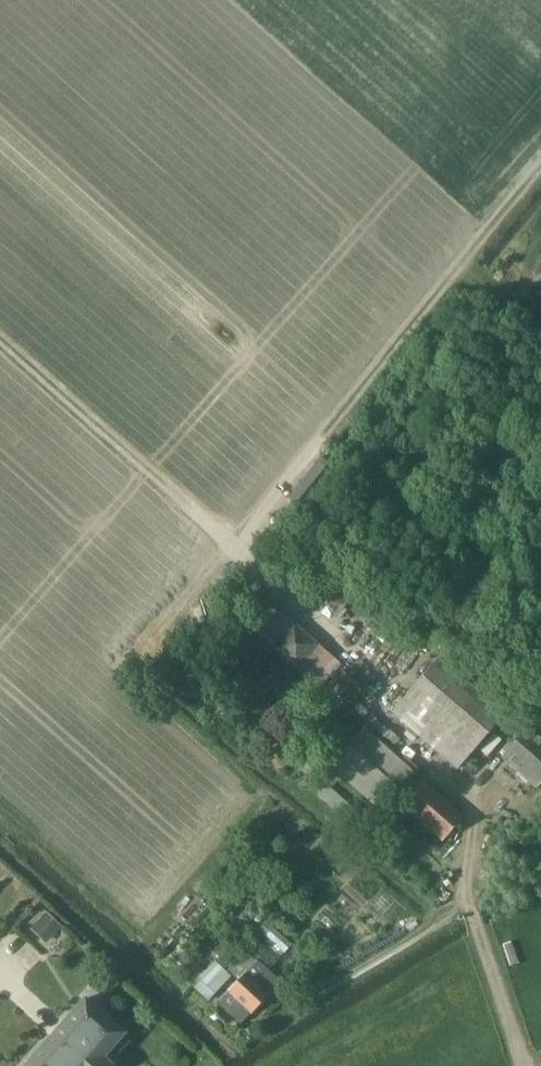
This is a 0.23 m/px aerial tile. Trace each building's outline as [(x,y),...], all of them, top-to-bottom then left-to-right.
[(320,645),(294,622),(271,602),(250,627),(272,647),(272,648),(297,670),(298,669),(321,689),(342,664),(320,645)] [(458,769),(504,717),(438,660),(392,712),(458,769)] [(339,698),(354,681),(341,670),(327,687),(339,698)] [(536,789),(540,783),(540,738),(528,726),(500,758),(536,789)] [(365,728),(350,745),(330,767),(380,811),(400,788),(402,790),(407,784),(417,773),(365,728)] [(465,818),(425,784),(423,782),(403,806),(445,841),(465,818)] [(42,900),(20,922),(43,945),(65,923),(42,900)] [(285,952),(292,944),(264,919),(257,928),(285,952)] [(166,961),(192,986),(208,1001),(231,976),(215,960),(205,971),(191,958),(190,959),(177,947),(166,961)] [(257,959),(227,991),(217,1002),(240,1024),(251,1013),(252,1014),(282,982),(257,959)] [(26,1065),(110,1065),(112,1064),(104,1058),(126,1034),(85,998),(26,1065)]
